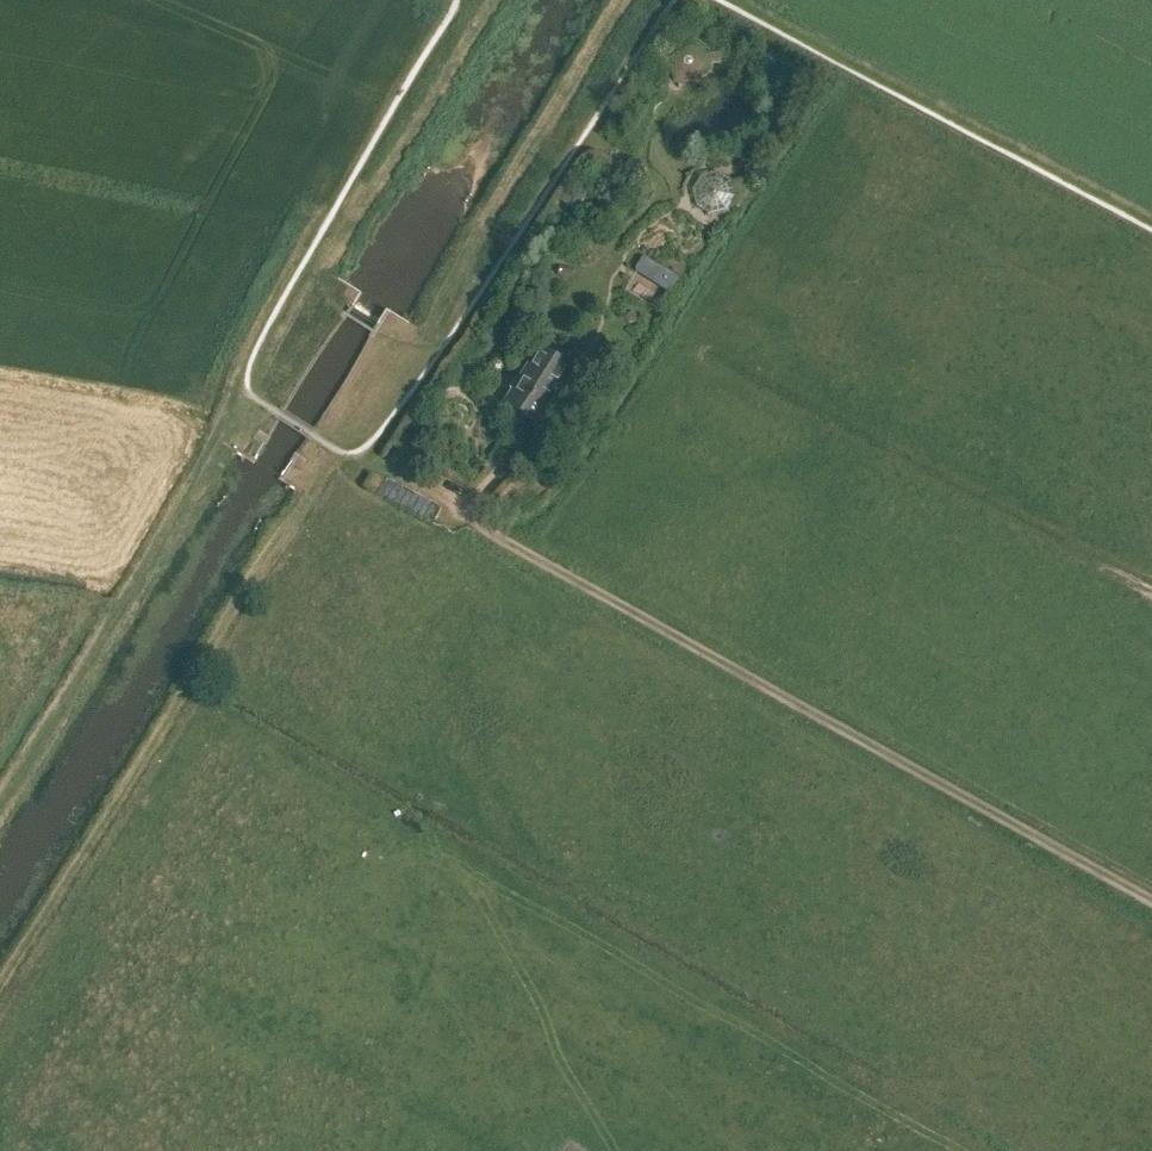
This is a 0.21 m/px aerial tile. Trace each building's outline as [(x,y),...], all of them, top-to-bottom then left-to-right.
[(693,184),(682,201),(718,225),(729,207),(693,184)] [(678,272),(645,252),(638,264),(671,284),(678,272)] [(511,391),(511,395),(504,406),(538,429),(575,373),(541,351),(519,383),(516,383),(511,391)] [(402,488),(395,499),(421,516),(428,505),(402,488)]
